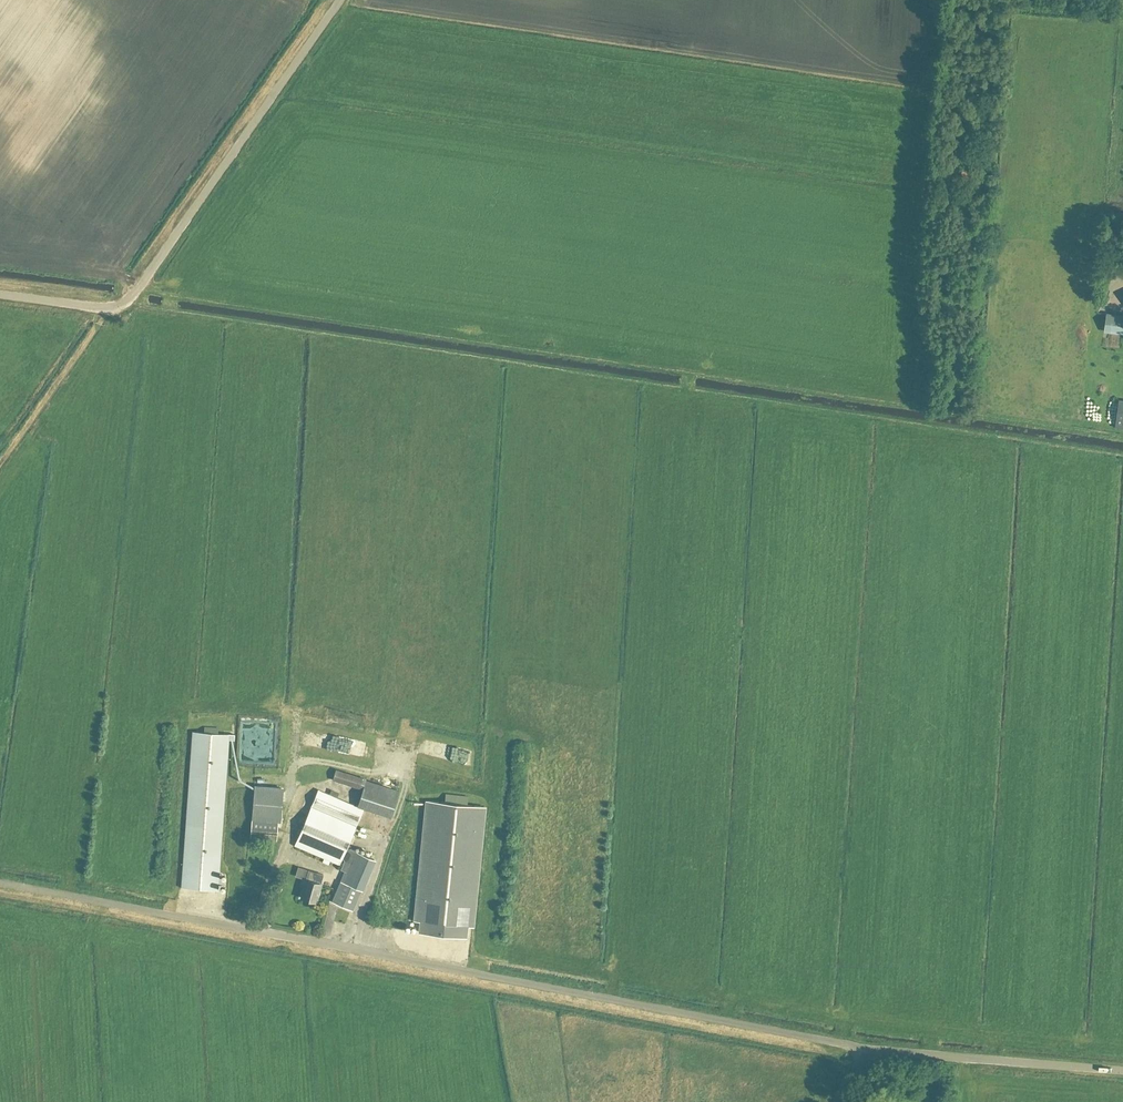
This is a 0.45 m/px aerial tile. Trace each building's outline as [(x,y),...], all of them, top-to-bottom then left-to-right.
[(1108,310),(1106,327),(1122,329),(1122,312),(1108,310)] [(261,728),(247,728),(247,757),(263,757),(263,748),(270,748),(270,739),(261,739),(261,728)] [(193,731),(181,888),(218,890),(218,885),(224,885),(224,879),(219,878),(230,740),(235,740),(235,734),(193,731)] [(369,756),(376,753),(372,746),(366,749),(369,756)] [(393,750),(393,746),(380,746),(379,756),(384,757),(384,749),(393,750)] [(391,816),(400,791),(338,768),(335,778),(363,788),(357,803),(391,816)] [(255,785),(252,818),(250,836),(277,838),(278,820),(280,820),(280,818),(281,818),(284,787),(255,785)] [(349,917),(374,859),(347,847),(363,809),(318,790),(295,844),(340,863),(343,857),(345,860),(341,869),(345,870),(341,881),(343,881),(337,896),(344,899),(338,912),(349,917)] [(428,801),(416,920),(422,921),(421,932),(465,937),(467,926),(473,926),(485,807),(428,801)] [(301,898),(316,902),(323,873),(309,869),(306,879),(303,879),(301,887),(304,887),(301,898)]
